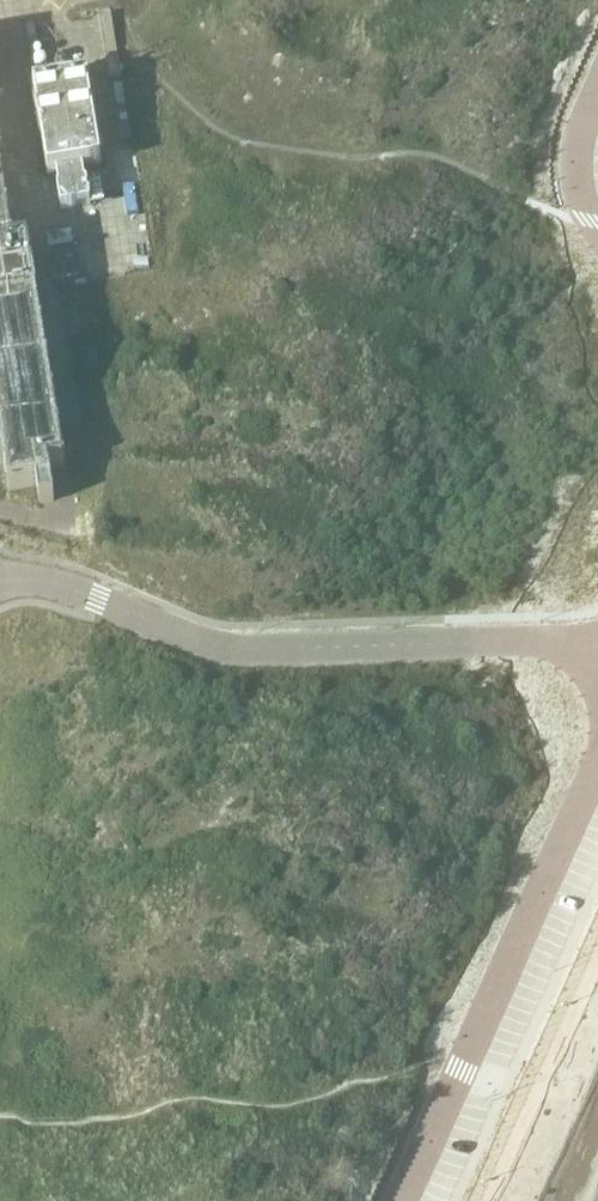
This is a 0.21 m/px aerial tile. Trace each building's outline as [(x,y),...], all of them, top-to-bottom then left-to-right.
[(86,82),(33,91),(47,176),(55,175),(59,189),(56,189),(60,210),(88,205),(86,185),(84,185),(82,171),(100,168),(86,82)] [(11,492),(39,486),(39,504),(54,500),(48,468),(64,465),(27,242),(10,244),(0,182),(0,428),(11,492)] [(71,233),(45,236),(54,280),(78,276),(71,233)]
